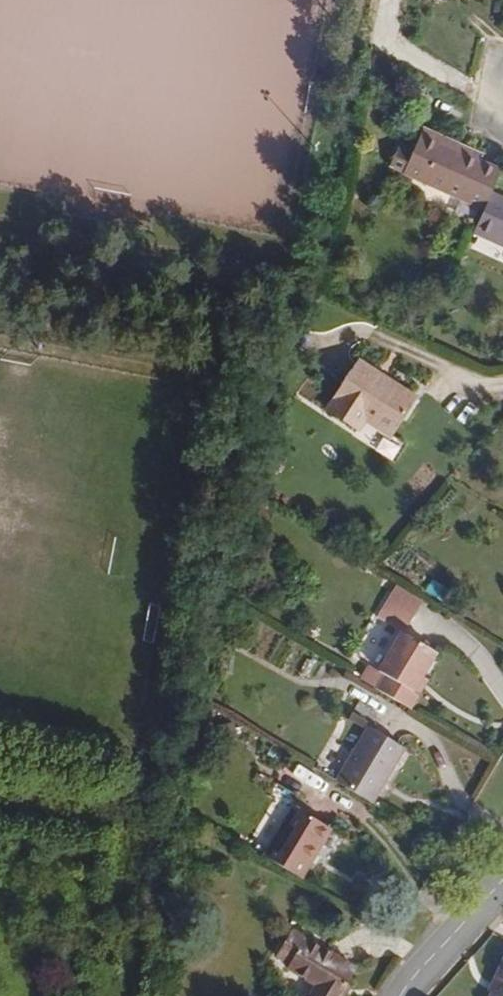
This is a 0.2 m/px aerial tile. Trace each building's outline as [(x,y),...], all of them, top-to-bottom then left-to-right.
[(424,127),(422,135),(483,159),(486,149),(424,127)] [(419,134),(405,174),(486,205),(502,169),(502,166),(483,159),(422,135),(419,134)] [(494,189),(486,205),(475,229),(502,242),(502,193),(494,189)] [(409,398),(354,361),(324,408),(353,428),(361,416),(389,433),(409,398)] [(421,590),(438,601),(446,588),(429,577),(421,590)] [(425,602),(397,586),(378,618),(407,634),(425,602)] [(424,681),(437,657),(399,635),(376,675),(381,679),(374,694),(411,715),(428,685),(424,681)] [(303,654),(295,667),(303,672),(310,659),(303,654)] [(368,713),(356,705),(350,714),(363,721),(368,713)] [(365,799),(397,741),(363,721),(330,779),(365,799)] [(259,742),(254,750),(265,757),(270,749),(259,742)] [(291,875),(319,826),(281,803),(253,852),(291,875)] [(344,964),(279,924),(263,953),(271,958),(269,963),(298,981),(290,995),(325,995),(344,964)] [(489,952),(475,984),(481,987),(477,995),(502,995),(502,958),(489,952)]
